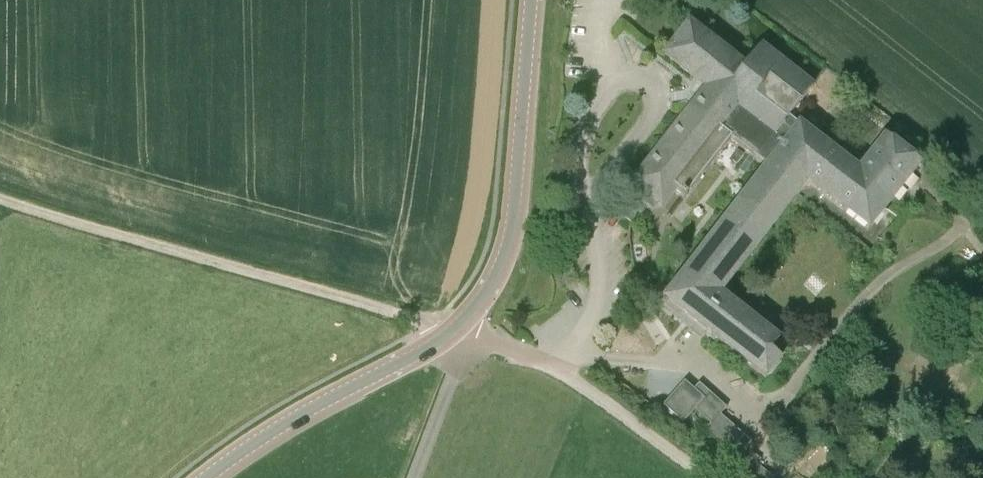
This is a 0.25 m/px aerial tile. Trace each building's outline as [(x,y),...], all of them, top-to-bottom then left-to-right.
[(743,65),(705,36),(689,24),(664,55),(707,88),(706,88),(709,90),(704,96),(699,92),(694,98),(699,102),(695,108),(693,106),(692,108),(691,107),(631,184),(664,209),(678,191),(686,197),(730,140),(765,165),(660,300),(766,381),(782,361),(771,351),(780,338),(722,295),(806,186),(868,234),(898,195),(920,165),(915,159),(892,140),(883,134),(858,167),(798,122),(796,125),(789,119),(814,85),(761,42),(743,65)] [(635,212),(640,215),(646,207),(642,203),(635,212)] [(699,383),(694,389),(684,380),(663,406),(683,424),(695,410),(710,424),(704,431),(736,459),(752,442),(721,415),(727,407),(699,383)] [(752,452),(739,469),(750,477),(774,477),(775,477),(757,464),(761,459),(752,452)]
